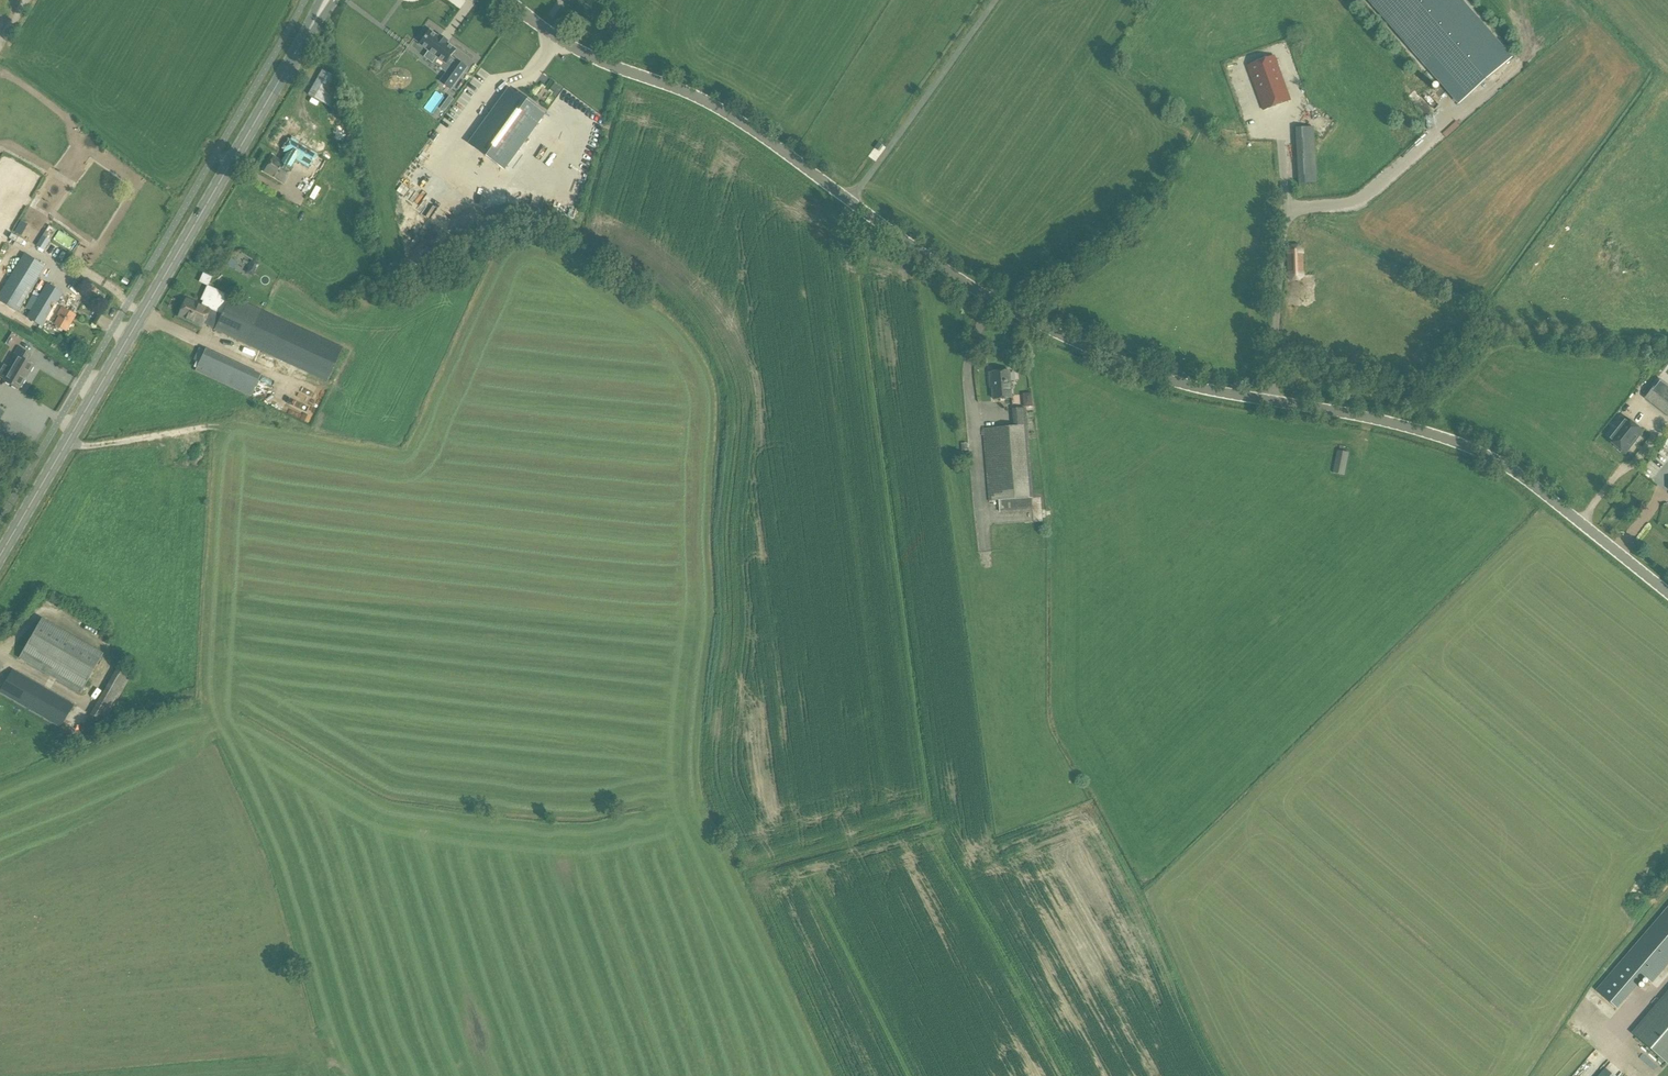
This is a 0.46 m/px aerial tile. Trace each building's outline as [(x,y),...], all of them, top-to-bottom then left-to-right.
[(1469,0),(1449,0),(1435,13),(1467,50),(1424,87),(1447,114),(1515,53),(1469,0)] [(606,27),(617,34),(622,27),(611,19),(606,27)] [(439,38),(430,31),(420,44),(429,51),(424,57),(433,63),(437,57),(446,63),(452,67),(441,81),(451,89),(467,68),(456,60),(451,57),(456,50),(447,43),(448,42),(440,36),(439,38)] [(560,66),(562,59),(556,57),(553,65),(560,66)] [(1247,67),(1263,110),(1290,101),(1275,57),(1247,67)] [(308,95),(333,109),(341,96),(335,92),(337,88),(333,86),(337,78),(322,70),(308,95)] [(496,107),(469,144),(504,170),(545,114),(536,108),(537,106),(519,93),(518,95),(509,89),(502,99),(503,99),(497,107),(496,107)] [(1305,102),(1321,109),(1326,99),(1310,92),(1305,102)] [(450,96),(441,109),(445,112),(454,99),(450,96)] [(26,141),(34,121),(23,117),(15,136),(26,141)] [(423,148),(435,132),(425,124),(414,139),(413,140),(423,148)] [(1247,143),(1248,127),(1235,126),(1235,142),(1247,143)] [(1295,129),(1299,185),(1317,183),(1314,128),(1295,129)] [(274,157),(265,172),(274,177),(271,182),(277,185),(280,180),(284,183),(293,168),(289,165),(295,156),(314,167),(320,156),(294,141),(282,161),(274,157)] [(42,236),(36,246),(44,251),(50,241),(42,236)] [(1293,281),(1300,282),(1305,276),(1304,250),(1299,246),(1292,246),(1287,251),(1288,277),(1293,281)] [(24,254),(0,295),(0,302),(18,312),(45,266),(24,254)] [(256,270),(259,264),(253,261),(250,266),(256,270)] [(63,294),(47,285),(27,317),(43,327),(47,320),(66,332),(76,317),(62,308),(63,306),(58,302),(63,294)] [(202,301),(200,305),(186,299),(179,317),(202,327),(204,324),(215,329),(215,330),(327,382),(342,348),(231,296),(206,285),(199,300),(202,301)] [(19,348),(14,358),(17,360),(7,377),(20,385),(27,373),(28,373),(33,365),(27,362),(31,355),(19,348)] [(196,371),(251,397),(261,376),(206,350),(196,371)] [(335,365),(341,368),(345,357),(339,355),(335,365)] [(994,400),(1013,398),(1011,372),(992,373),(994,400)] [(264,392),(270,381),(264,377),(258,389),(264,392)] [(1644,399),(1667,417),(1667,388),(1659,380),(1644,399)] [(1033,510),(1032,499),(1034,498),(1027,409),(1013,410),(1015,428),(984,430),(989,502),(1000,501),(1000,513),(1033,510)] [(1622,454),(1642,430),(1624,415),(1604,439),(1622,454)] [(1333,473),(1345,476),(1350,453),(1337,451),(1333,473)] [(41,619),(28,643),(19,658),(81,694),(90,679),(104,655),(41,619)] [(104,723),(133,673),(119,664),(90,715),(104,723)] [(61,728),(74,705),(13,670),(0,691),(0,693),(61,728)] [(1597,991),(1617,1009),(1645,977),(1652,984),(1667,966),(1667,908),(1597,991)] [(1667,1065),(1667,991),(1632,1033),(1667,1065)] [(1590,1072),(1584,1068),(1592,1058),(1597,1062),(1602,1055),(1592,1048),(1570,1075),(1587,1075),(1590,1072)]
